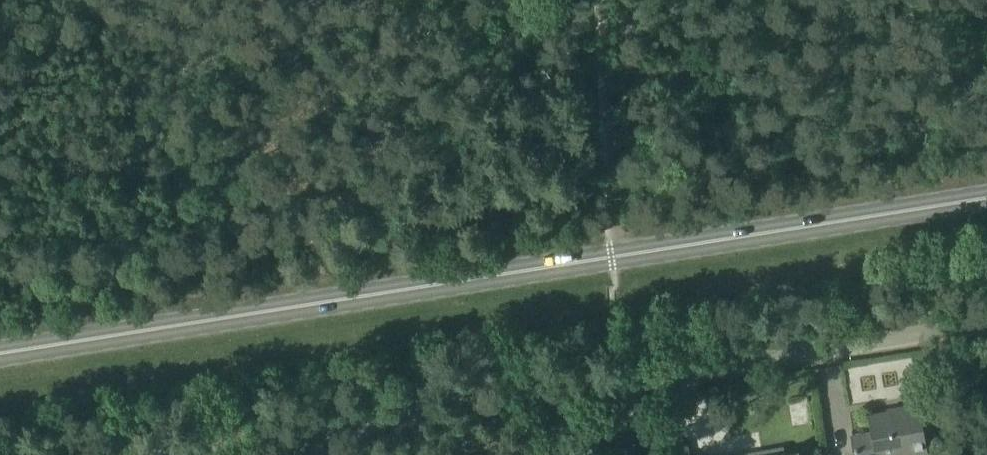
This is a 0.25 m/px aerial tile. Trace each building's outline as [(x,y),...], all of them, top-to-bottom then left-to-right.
[(873,433),(853,436),(856,454),(896,454),(912,452),(912,454),(915,454),(927,453),(920,407),(887,412),(870,415),(873,433)] [(783,446),(736,454),(799,454),(798,451),(784,453),(783,446)]
